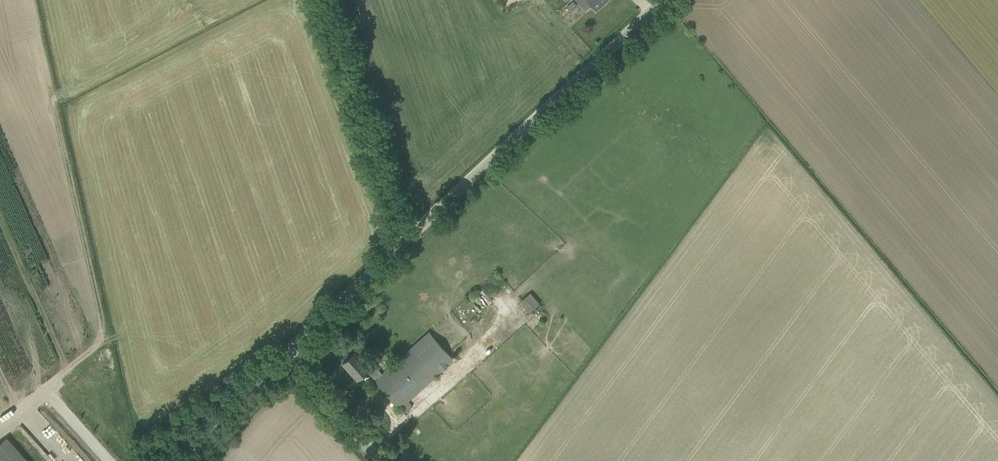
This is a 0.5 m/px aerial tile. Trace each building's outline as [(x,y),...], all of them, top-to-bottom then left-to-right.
[(591,5),(596,10),(606,0),(576,0),(585,10),(591,5)] [(571,10),(576,6),(573,2),(568,6),(571,10)] [(535,304),(538,301),(530,292),(520,301),(529,311),(536,306),(535,304)] [(382,374),(374,380),(399,408),(454,360),(429,332),(382,374)] [(373,364),(368,368),(355,352),(342,363),(357,380),(367,371),(374,380),(382,374),(373,364)] [(4,439),(0,443),(0,460),(24,460),(4,439)]
